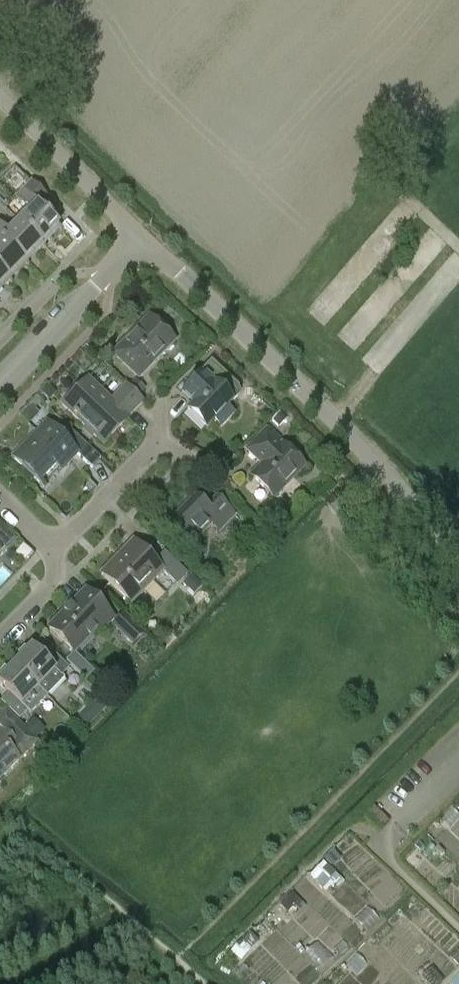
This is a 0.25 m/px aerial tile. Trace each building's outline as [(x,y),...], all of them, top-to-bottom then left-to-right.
[(56,203),(35,182),(25,192),(24,191),(17,198),(30,211),(20,221),(47,248),(64,230),(46,213),(56,203)] [(30,266),(47,248),(20,221),(9,232),(0,223),(0,236),(30,266)] [(13,283),(30,266),(0,236),(0,270),(13,283)] [(0,270),(0,297),(13,283),(0,270)] [(124,351),(117,358),(137,377),(153,361),(154,363),(175,342),(150,317),(120,347),(124,351)] [(201,374),(182,394),(193,404),(188,410),(207,429),(238,396),(239,391),(238,387),(230,380),(231,379),(212,361),(200,373),(201,374)] [(88,380),(63,405),(104,445),(129,419),(128,418),(143,403),(138,398),(128,388),(126,386),(111,402),(88,380)] [(146,389),(136,380),(128,388),(138,398),(146,389)] [(47,385),(40,392),(48,400),(55,393),(47,385)] [(31,406),(22,416),(30,423),(39,414),(34,409),(31,406)] [(280,414),(272,421),(279,427),(286,419),(280,414)] [(32,443),(16,460),(40,483),(56,467),(62,472),(78,456),(92,469),(101,459),(60,419),(51,428),(47,423),(30,441),(32,443)] [(268,429),(247,450),(263,465),(253,476),(272,496),(291,477),(293,478),(303,468),(277,442),(279,440),(268,429)] [(196,495),(168,525),(191,547),(212,525),(219,532),(236,514),(218,497),(208,507),(196,495)] [(122,560),(105,577),(131,602),(162,571),(176,585),(187,574),(165,552),(155,562),(134,542),(119,557),(122,560)] [(190,576),(182,584),(194,595),(202,587),(190,576)] [(84,592),(49,629),(74,653),(98,628),(101,631),(113,619),(84,592)] [(124,613),(111,626),(132,647),(145,634),(124,613)] [(14,665),(37,688),(47,697),(64,679),(61,676),(69,668),(50,651),(42,659),(31,648),(14,665)] [(73,653),(65,662),(85,681),(93,672),(73,653)] [(14,665),(0,680),(0,683),(9,693),(1,701),(20,719),(28,712),(21,704),(37,688),(14,665)] [(98,698),(78,719),(87,728),(107,707),(98,698)] [(0,732),(0,779),(37,741),(35,739),(26,730),(6,711),(0,716),(0,729),(2,730),(0,732)] [(34,722),(26,730),(35,739),(43,730),(34,722)] [(309,876),(324,892),(341,876),(326,860),(309,876)] [(307,951),(318,967),(334,956),(323,940),(307,951)]
